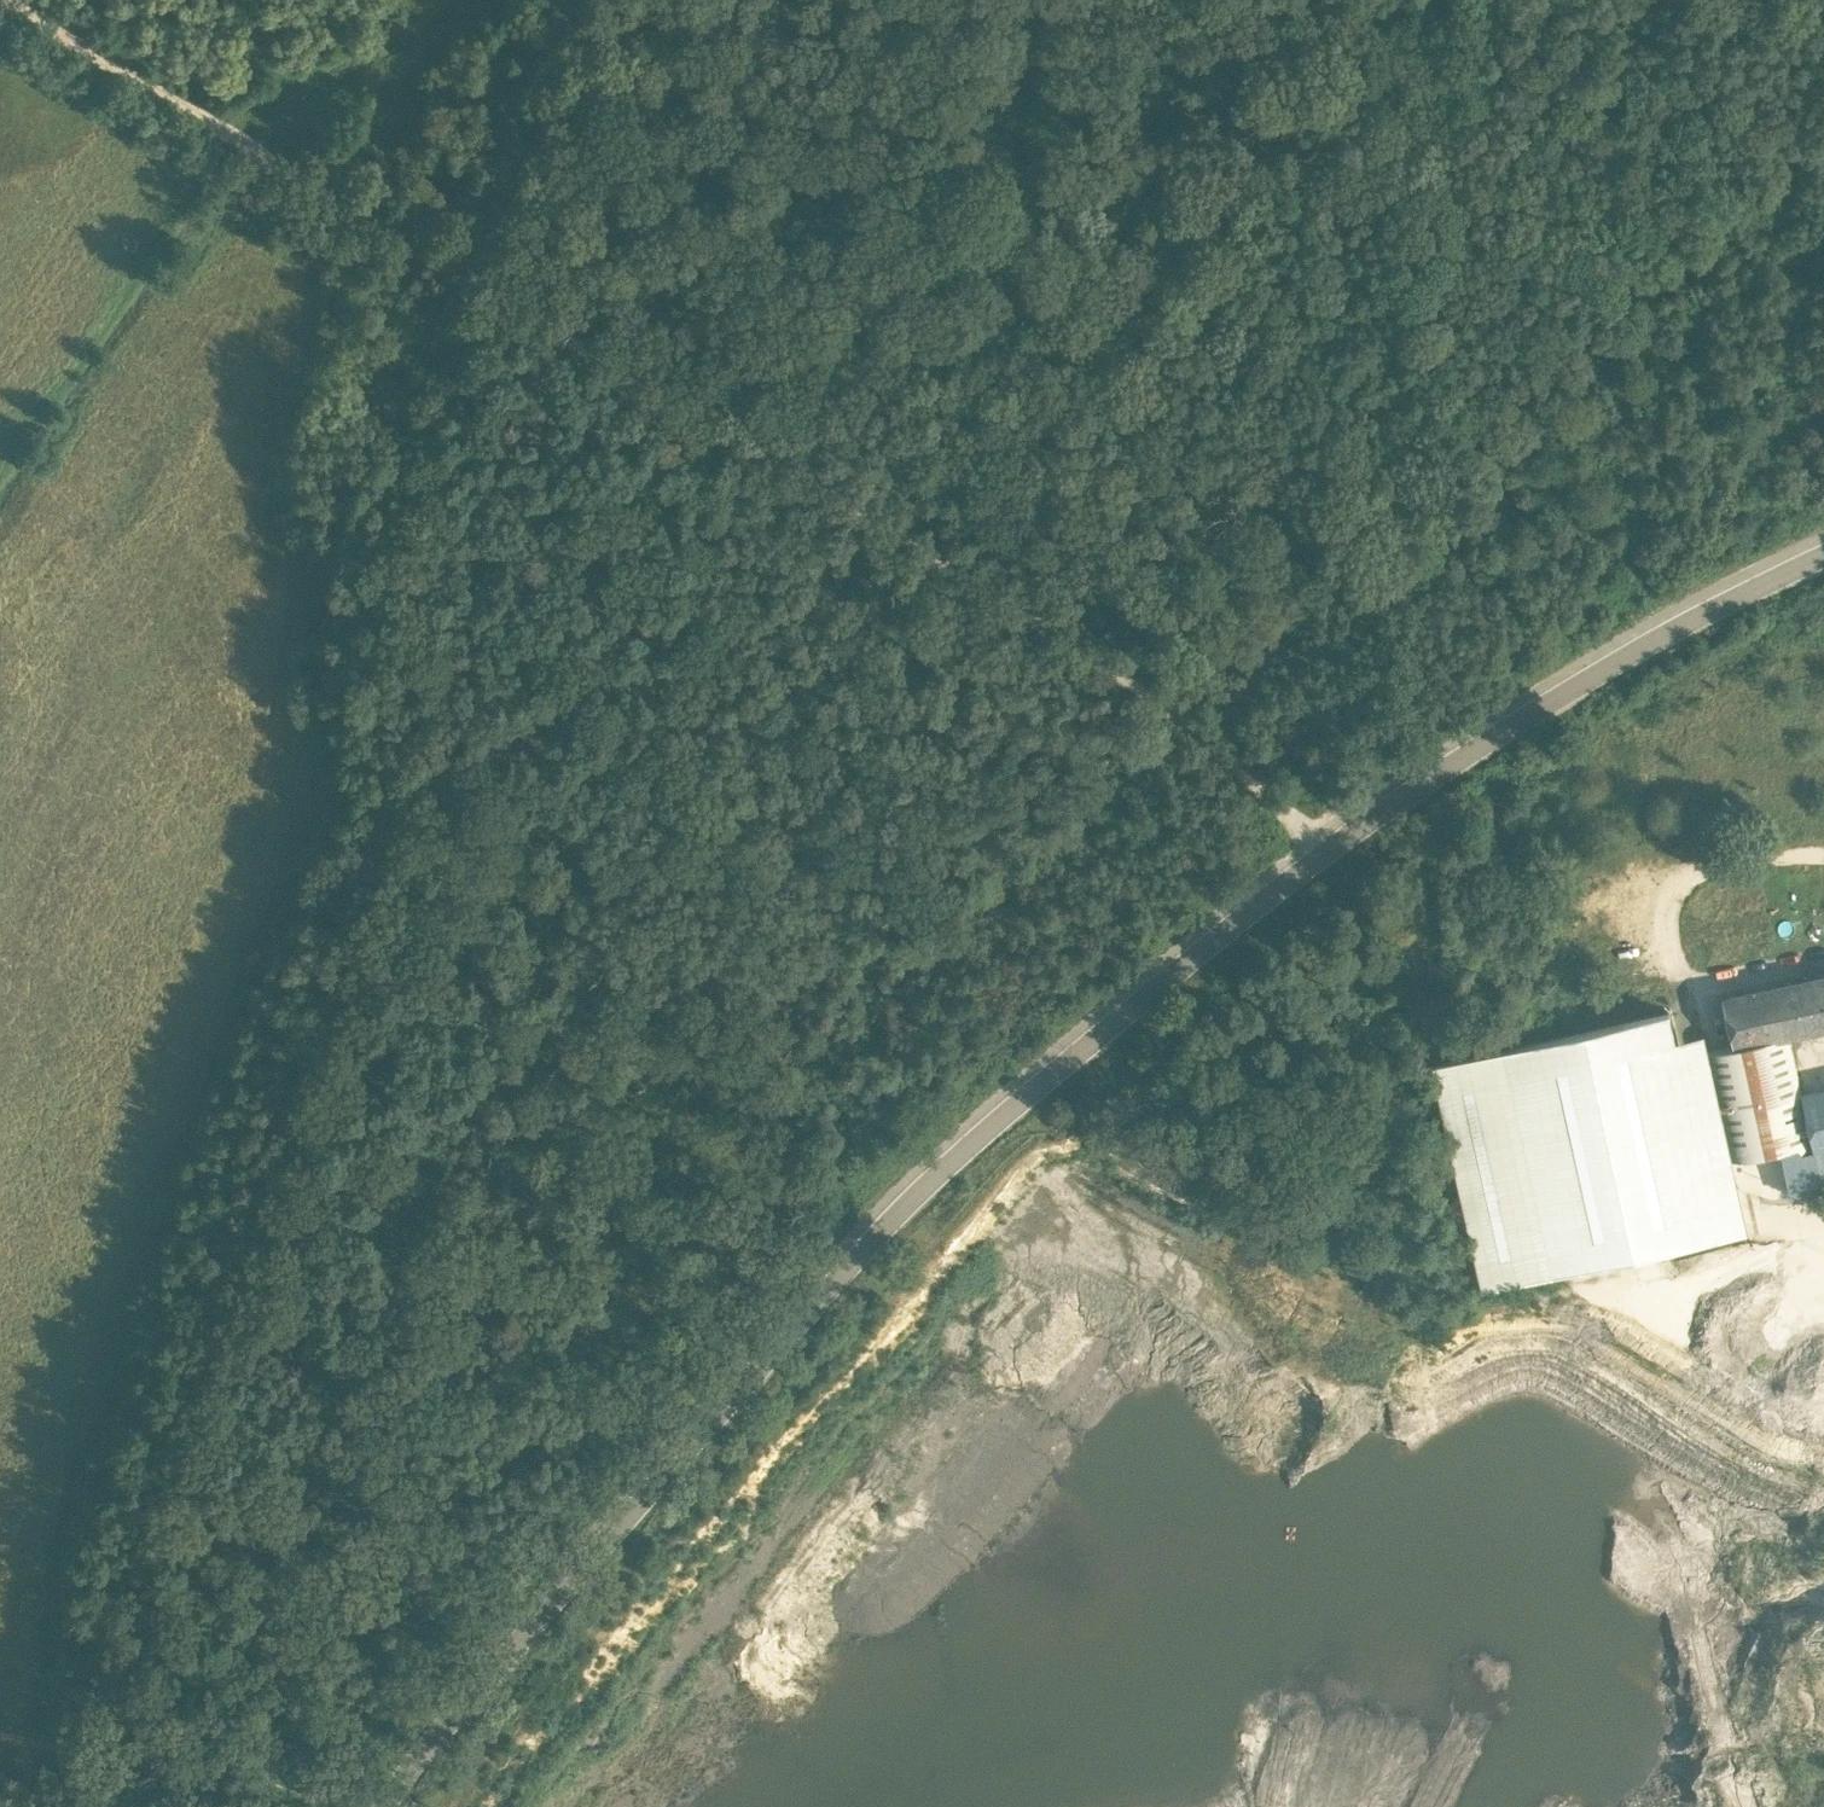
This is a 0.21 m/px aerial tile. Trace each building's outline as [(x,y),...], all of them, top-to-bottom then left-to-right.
[(1721,1000),(1730,1041),(1732,1047),(1785,1035),(1823,1027),(1823,1010),(1817,979),(1721,1000)] [(1672,1014),(1435,1066),(1484,1287),(1551,1275),(1720,1239),(1693,1109),(1672,1014)] [(1770,1146),(1805,1139),(1795,1090),(1785,1035),(1732,1047),(1730,1041),(1707,1045),(1728,1154),(1770,1146)] [(1780,1197),(1823,1189),(1823,1085),(1795,1090),(1805,1139),(1770,1146),(1780,1197)]
